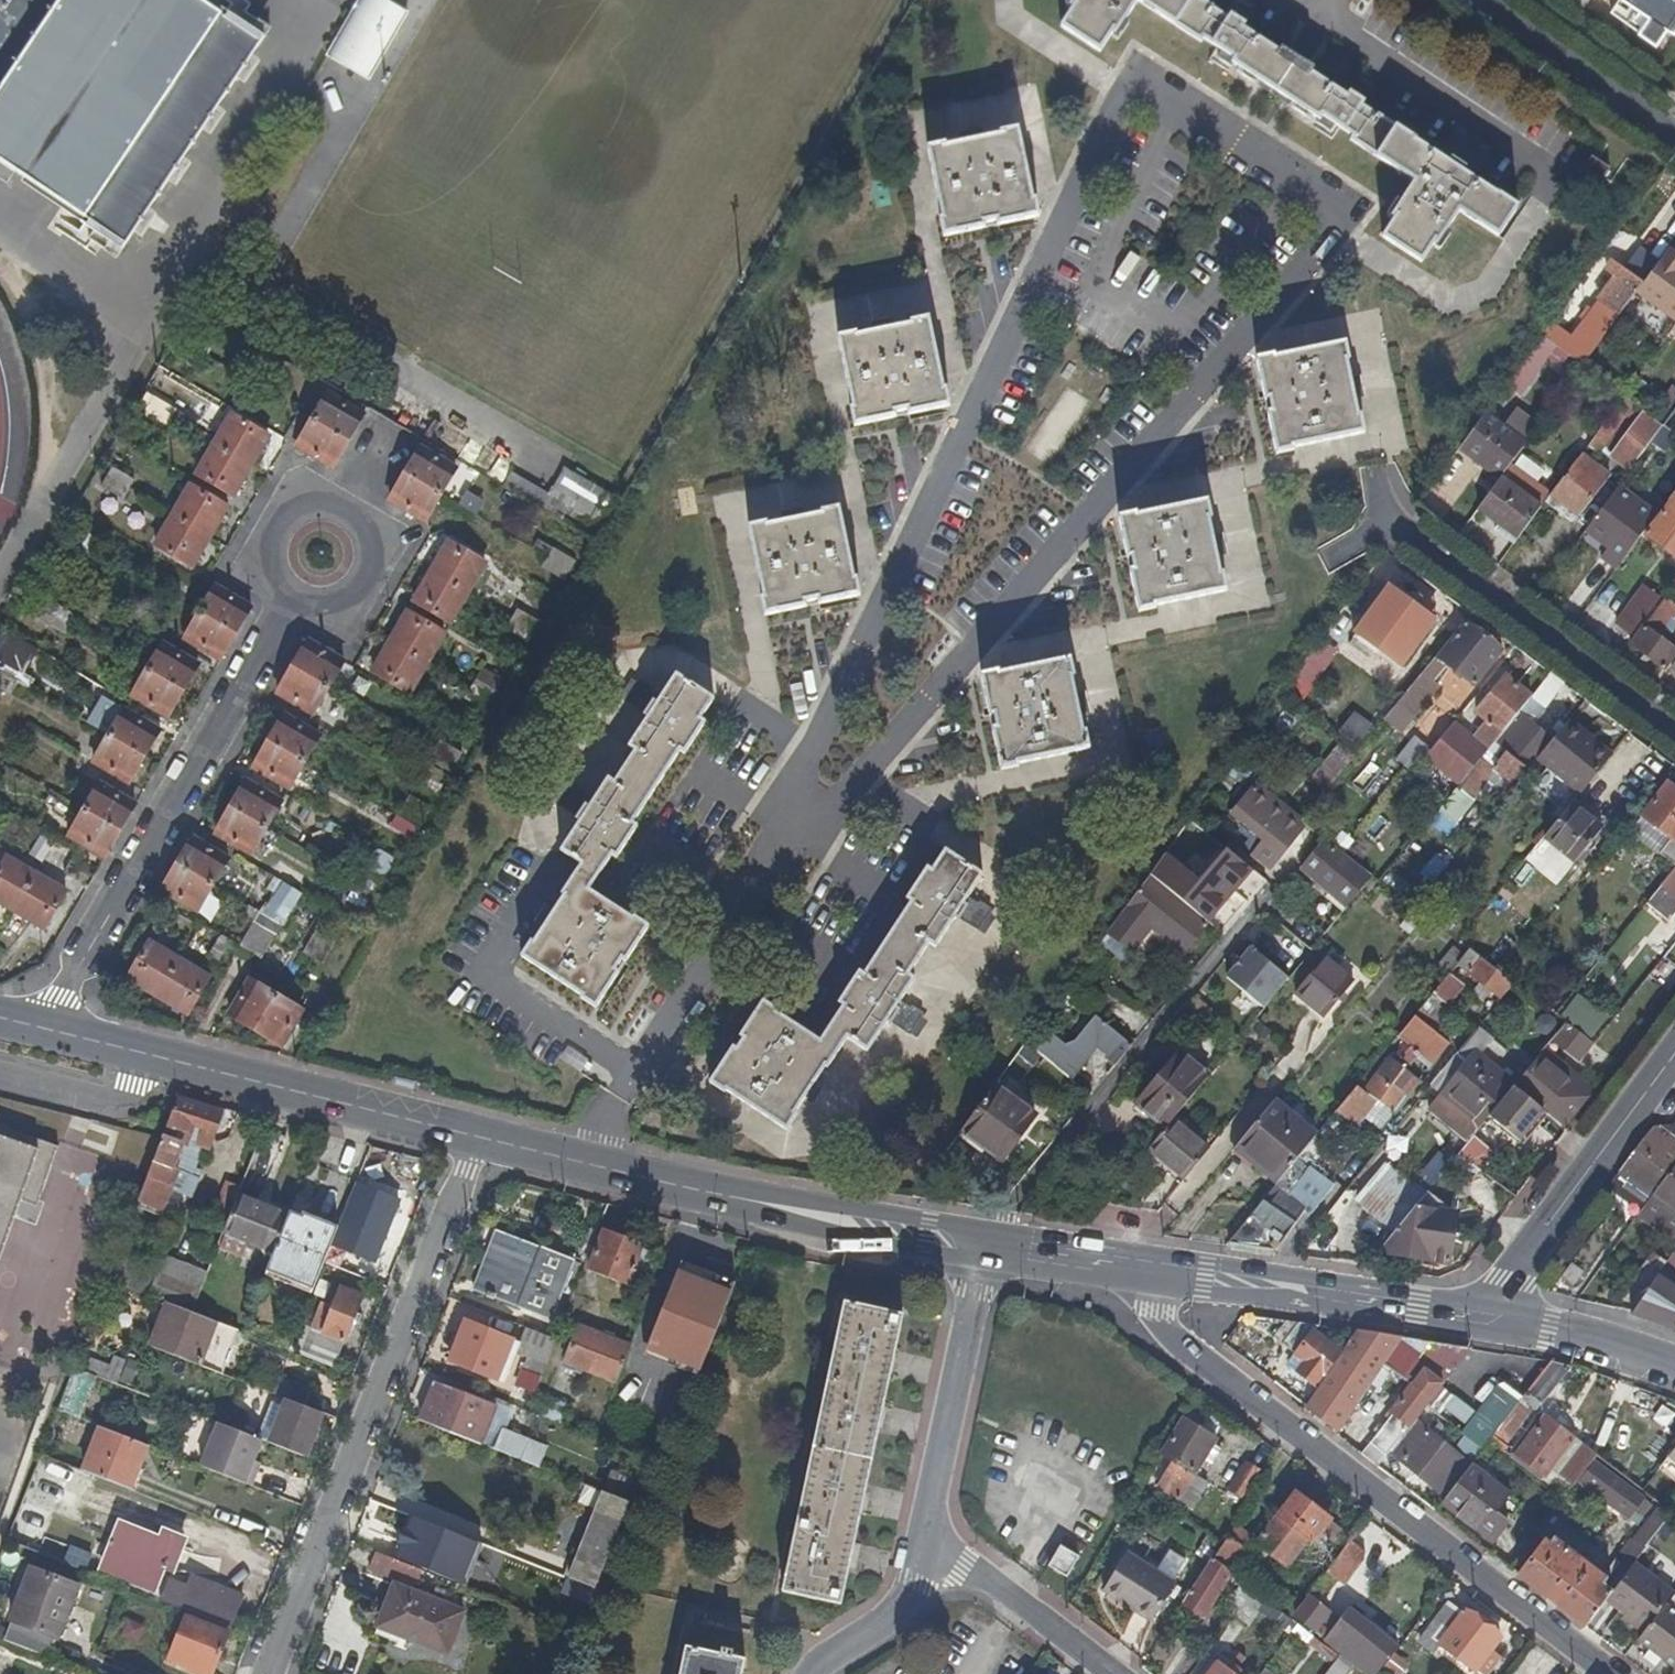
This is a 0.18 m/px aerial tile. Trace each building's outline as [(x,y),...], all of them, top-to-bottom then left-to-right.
[(117,260),(263,41),(208,5),(204,11),(198,7),(202,1),(200,0),(0,0),(0,186),(62,227),(60,230),(76,241),(73,244),(87,253),(93,245),(117,260)] [(371,79),(408,16),(382,0),(360,0),(328,53),(371,79)] [(1085,13),(1089,16),(1078,31),(1116,57),(1126,41),(1130,43),(1154,8),(1217,49),(1220,45),(1239,58),(1235,65),(1248,75),(1251,72),(1256,76),(1254,78),(1276,93),(1328,126),(1329,123),(1337,128),(1335,131),(1348,139),(1353,133),(1372,145),(1369,148),(1433,190),(1409,225),(1411,227),(1401,243),(1437,268),(1449,252),(1451,254),(1475,219),(1513,245),(1532,216),(1480,181),(1484,175),(1494,182),(1507,165),(1472,141),(1460,160),(1468,165),(1465,171),(1433,150),(1434,149),(1396,123),(1394,124),(1382,117),(1390,105),(1374,90),(1364,105),(1296,60),(1260,36),(1269,20),(1248,11),(1241,23),(1231,17),(1230,13),(1210,0),(1094,0),(1085,13)] [(1566,0),(1579,10),(1586,0),(1566,0)] [(1607,13),(1649,44),(1659,30),(1666,35),(1674,23),(1674,0),(1617,0),(1607,13)] [(958,148),(938,151),(955,241),(1051,223),(1047,203),(1043,204),(1030,133),(1013,136),(1014,142),(958,152),(958,148)] [(1586,156),(1571,178),(1590,191),(1604,169),(1586,156)] [(1632,294),(1672,324),(1674,319),(1674,256),(1665,249),(1640,284),(1632,294)] [(1542,338),(1579,366),(1632,294),(1640,284),(1609,261),(1602,270),(1611,276),(1594,299),(1596,301),(1589,309),(1585,306),(1577,317),(1581,320),(1568,338),(1552,325),(1542,338)] [(826,336),(920,319),(915,289),(819,305),(822,320),(823,320),(826,336)] [(863,417),(866,433),(961,413),(958,397),(956,398),(941,326),(924,330),(925,334),(870,346),(869,341),(852,345),(867,417),(863,417)] [(1289,357),(1272,360),(1292,456),(1309,453),(1308,450),(1379,436),(1375,417),(1371,418),(1360,363),(1364,362),(1361,346),(1289,361),(1289,357)] [(1060,384),(1021,448),(1048,465),(1088,401),(1060,384)] [(1625,471),(1658,426),(1644,415),(1619,395),(1580,447),(1592,456),(1600,446),(1607,451),(1604,455),(1625,471)] [(297,412),(282,440),(329,468),(360,417),(324,396),(309,420),(297,412)] [(1644,415),(1658,426),(1673,407),(1658,396),(1644,415)] [(152,399),(140,418),(161,431),(173,412),(152,399)] [(368,403),(364,411),(422,444),(426,437),(368,403)] [(1658,426),(1674,438),(1674,403),(1673,407),(1658,426)] [(1459,448),(1496,478),(1522,442),(1484,413),(1459,448)] [(196,479),(232,499),(267,439),(231,418),(196,479)] [(452,472),(417,452),(389,502),(422,522),(452,472)] [(1605,475),(1575,454),(1545,494),(1544,496),(1573,518),(1605,475)] [(111,471),(100,490),(121,502),(132,483),(111,471)] [(506,475),(498,489),(594,545),(617,505),(558,471),(543,497),(506,475)] [(1544,496),(1545,494),(1531,483),(1521,496),(1496,478),(1474,507),(1514,537),(1544,496)] [(1640,532),(1653,514),(1614,485),(1582,529),(1607,548),(1600,558),(1613,568),(1640,532)] [(157,548),(192,569),(226,511),(190,490),(157,548)] [(1668,493),(1653,514),(1640,532),(1674,558),(1674,498),(1668,493)] [(774,603),(777,618),(872,600),(869,584),(867,584),(853,511),(836,514),(837,518),(781,529),(780,526),(763,529),(777,602),(774,603)] [(1152,522),(1136,525),(1155,620),(1171,617),(1170,614),(1240,599),(1237,583),(1235,583),(1224,529),(1227,529),(1223,511),(1152,526),(1152,522)] [(73,538),(62,557),(83,569),(94,550),(73,538)] [(409,603),(444,622),(478,563),(443,543),(409,603)] [(539,567),(563,580),(574,562),(550,548),(539,567)] [(1629,634),(1656,598),(1641,587),(1614,622),(1629,634)] [(217,660),(248,608),(214,588),(183,640),(217,660)] [(1388,589),(1355,636),(1397,668),(1432,623),(1388,589)] [(38,596),(28,615),(62,635),(73,616),(38,596)] [(1626,644),(1660,669),(1672,653),(1652,638),(1666,619),(1668,621),(1674,611),(1674,608),(1661,598),(1626,644)] [(526,642),(536,625),(514,612),(504,630),(526,642)] [(437,633),(402,613),(369,672),(403,692),(437,633)] [(1432,660),(1386,714),(1393,720),(1402,710),(1413,719),(1435,691),(1432,689),(1446,672),(1468,690),(1496,657),(1462,628),(1434,662),(1432,660)] [(469,630),(463,641),(488,656),(492,648),(483,643),(485,639),(469,630)] [(306,641),(275,695),(310,715),(341,662),(306,641)] [(1321,641),(1284,687),(1301,701),(1339,655),(1321,641)] [(165,718),(194,667),(158,645),(128,697),(165,718)] [(1663,672),(1674,681),(1674,656),(1663,672)] [(0,690),(10,695),(20,678),(0,666),(0,691),(0,690)] [(1013,680),(997,683),(1015,778),(1032,775),(1031,770),(1102,757),(1100,741),(1096,742),(1085,687),(1089,686),(1086,669),(1014,682),(1013,680)] [(1478,712),(1503,734),(1518,716),(1531,701),(1533,699),(1526,694),(1531,688),(1512,672),(1478,712)] [(499,708),(509,692),(478,673),(462,700),(484,713),(490,703),(499,708)] [(1533,699),(1531,701),(1544,712),(1565,687),(1552,678),(1533,699)] [(586,1012),(599,1020),(654,940),(639,930),(637,932),(591,900),(615,865),(620,868),(640,838),(635,835),(684,763),(688,765),(709,735),(705,732),(719,710),(683,686),(669,708),(657,700),(659,698),(647,690),(632,712),(650,724),(648,727),(653,731),(635,758),(640,762),(619,793),(614,789),(599,811),(588,804),(590,802),(577,794),(562,815),(580,828),(578,831),(584,835),(566,862),(586,875),(567,903),(571,905),(538,953),(536,952),(526,966),(588,1008),(586,1012)] [(90,764),(126,784),(155,734),(119,713),(90,764)] [(1353,716),(1341,737),(1360,754),(1376,734),(1353,716)] [(1551,743),(1518,716),(1503,734),(1498,740),(1457,787),(1457,788),(1472,801),(1498,772),(1514,786),(1551,743)] [(317,738),(282,717),(252,769),(287,789),(317,738)] [(1572,725),(1541,761),(1582,795),(1609,763),(1584,742),(1587,738),(1572,725)] [(1457,787),(1498,740),(1487,731),(1447,778),(1457,787)] [(1412,736),(1396,761),(1410,771),(1427,746),(1412,736)] [(1613,759),(1587,738),(1584,742),(1609,763),(1613,759)] [(435,748),(422,768),(443,782),(455,761),(435,748)] [(1320,772),(1336,785),(1355,762),(1339,750),(1320,772)] [(1364,794),(1383,771),(1370,760),(1351,783),(1364,794)] [(1543,773),(1532,787),(1557,806),(1568,792),(1543,773)] [(1296,825),(1303,816),(1255,779),(1230,812),(1245,823),(1240,829),(1250,836),(1243,845),(1253,852),(1250,855),(1268,870),(1300,828),(1296,825)] [(279,804),(243,783),(213,836),(249,857),(250,855),(260,860),(267,848),(257,842),(279,804)] [(103,858),(133,806),(99,786),(68,837),(103,858)] [(1674,847),(1674,790),(1671,786),(1642,820),(1674,847)] [(1602,831),(1571,807),(1544,839),(1573,865),(1602,831)] [(420,821),(400,808),(389,827),(409,840),(420,821)] [(51,836),(40,830),(27,853),(38,859),(51,836)] [(225,859),(190,840),(161,891),(195,911),(225,859)] [(1365,877),(1318,840),(1296,867),(1325,889),(1320,896),(1339,910),(1365,877)] [(1255,879),(1206,841),(1192,860),(1221,883),(1217,888),(1229,897),(1234,891),(1241,897),(1255,879)] [(406,868),(372,849),(352,883),(355,884),(344,903),(375,922),(406,868)] [(85,856),(74,850),(62,872),(72,878),(85,856)] [(768,1007),(715,1088),(792,1136),(800,1123),(798,1122),(829,1074),(832,1075),(850,1047),(869,1059),(888,1030),(892,1033),(893,1031),(913,1044),(927,1022),(915,1014),(913,1017),(902,1009),(916,987),(911,984),(933,951),(940,955),(958,928),(961,931),(963,927),(983,940),(996,918),(985,911),(984,913),(973,906),(987,884),(951,860),(938,880),(932,877),(912,908),(915,910),(868,983),(863,980),(843,1011),(847,1014),(824,1049),(781,1021),(784,1018),(768,1007)] [(1156,862),(1146,876),(1166,892),(1177,878),(1156,862)] [(4,863),(0,870),(0,907),(43,932),(63,898),(4,863)] [(277,863),(269,877),(296,892),(304,879),(277,863)] [(1659,889),(1674,902),(1674,870),(1659,889)] [(1166,892),(1146,876),(1104,933),(1129,951),(1146,927),(1180,952),(1201,925),(1169,902),(1172,897),(1166,892)] [(235,945),(263,961),(286,920),(263,907),(259,915),(242,905),(237,914),(248,921),(235,945)] [(333,914),(323,908),(313,925),(323,931),(333,914)] [(1391,928),(1402,936),(1413,923),(1402,915),(1391,928)] [(1500,942),(1511,950),(1521,939),(1510,930),(1500,942)] [(311,931),(300,952),(318,963),(330,943),(311,931)] [(235,945),(224,938),(211,961),(222,967),(235,945)] [(148,948),(128,983),(188,1017),(207,982),(148,948)] [(1430,971),(1441,980),(1444,977),(1452,967),(1458,960),(1447,951),(1430,971)] [(1229,978),(1270,1011),(1292,979),(1251,952),(1229,978)] [(1510,985),(1465,952),(1458,960),(1452,967),(1475,984),(1471,989),(1484,998),(1487,994),(1497,1001),(1510,985)] [(1288,995),(1320,1019),(1348,985),(1317,960),(1288,995)] [(1459,988),(1444,977),(1441,980),(1394,1038),(1427,1066),(1451,1037),(1431,1020),(1439,1010),(1441,1011),(1459,988)] [(249,983),(229,1019),(282,1049),(307,1003),(295,995),(289,1005),(249,983)] [(1570,1018),(1590,1032),(1598,1020),(1579,1006),(1570,1018)] [(1047,1035),(1034,1051),(1067,1078),(1094,1044),(1107,1055),(1103,1059),(1113,1067),(1128,1048),(1092,1019),(1072,1046),(1064,1048),(1047,1035)] [(1587,1042),(1565,1025),(1554,1038),(1578,1055),(1587,1042)] [(1477,1026),(1439,1073),(1447,1080),(1419,1114),(1462,1148),(1486,1120),(1515,1085),(1479,1056),(1475,1061),(1473,1059),(1490,1037),(1477,1026)] [(1508,1059),(1525,1073),(1540,1056),(1522,1041),(1508,1059)] [(1565,1073),(1541,1054),(1540,1056),(1525,1073),(1515,1085),(1486,1120),(1515,1144),(1541,1114),(1562,1133),(1585,1101),(1559,1080),(1565,1073)] [(1138,1106),(1166,1129),(1170,1124),(1206,1079),(1177,1056),(1138,1106)] [(1383,1063),(1361,1093),(1373,1102),(1388,1115),(1411,1086),(1383,1063)] [(1361,1093),(1354,1087),(1332,1113),(1351,1129),(1373,1102),(1361,1093)] [(988,1092),(954,1138),(997,1167),(1030,1122),(988,1092)] [(219,1109),(179,1094),(139,1198),(163,1207),(171,1188),(192,1196),(200,1176),(194,1174),(219,1109)] [(1270,1102),(1232,1149),(1274,1184),(1293,1161),(1307,1144),(1313,1136),(1270,1102)] [(19,1198),(37,1204),(58,1145),(0,1123),(0,1255),(19,1198)] [(1207,1153),(1170,1124),(1166,1129),(1147,1154),(1184,1183),(1207,1153)] [(1650,1197),(1674,1165),(1642,1141),(1617,1172),(1650,1197)] [(169,1301),(197,1313),(223,1245),(241,1195),(259,1147),(248,1143),(233,1183),(226,1180),(194,1265),(148,1248),(144,1259),(119,1249),(108,1276),(169,1301)] [(1318,1153),(1307,1144),(1293,1161),(1305,1169),(1318,1153)] [(1305,1169),(1293,1161),(1274,1184),(1225,1245),(1269,1252),(1300,1211),(1306,1216),(1329,1187),(1305,1169)] [(1395,1228),(1424,1193),(1385,1161),(1356,1196),(1395,1228)] [(1633,1220),(1667,1245),(1674,1235),(1674,1165),(1650,1197),(1633,1220)] [(350,1184),(331,1252),(378,1265),(397,1197),(350,1184)] [(1453,1214),(1424,1193),(1395,1228),(1379,1247),(1451,1260),(1456,1238),(1448,1237),(1453,1214)] [(241,1195),(223,1245),(244,1252),(249,1240),(276,1250),(291,1214),(241,1195)] [(336,1229),(291,1212),(291,1214),(276,1250),(269,1270),(314,1288),(336,1229)] [(1461,1215),(1453,1214),(1448,1237),(1456,1238),(1461,1215)] [(660,1254),(606,1232),(591,1271),(630,1287),(637,1269),(651,1275),(660,1254)] [(572,1262),(501,1234),(479,1292),(519,1308),(523,1298),(552,1310),(572,1262)] [(703,1358),(738,1272),(684,1250),(650,1336),(703,1358)] [(1665,1264),(1674,1271),(1674,1250),(1665,1264)] [(1632,1279),(1647,1290),(1655,1278),(1665,1264),(1650,1254),(1632,1279)] [(1630,1313),(1674,1330),(1674,1329),(1674,1290),(1674,1292),(1655,1278),(1647,1290),(1630,1313)] [(299,1325),(290,1349),(333,1366),(361,1294),(341,1285),(332,1305),(326,1303),(321,1318),(316,1316),(311,1329),(299,1325)] [(197,1313),(169,1301),(151,1346),(220,1373),(236,1328),(197,1313)] [(844,1308),(783,1593),(843,1606),(904,1320),(844,1308)] [(619,1382),(633,1346),(582,1326),(568,1362),(619,1382)] [(520,1346),(485,1331),(476,1351),(493,1358),(485,1376),(504,1384),(520,1346)] [(524,1374),(541,1381),(557,1342),(531,1332),(526,1344),(535,1348),(524,1374)] [(1314,1386),(1329,1362),(1303,1344),(1309,1335),(1289,1332),(1274,1354),(1288,1363),(1278,1377),(1304,1396),(1312,1385),(1314,1386)] [(1314,1386),(1296,1415),(1329,1440),(1361,1398),(1368,1403),(1384,1383),(1403,1397),(1383,1423),(1385,1425),(1363,1454),(1365,1455),(1356,1466),(1370,1477),(1383,1460),(1404,1432),(1417,1415),(1461,1356),(1343,1340),(1329,1362),(1314,1386)] [(77,1354),(73,1364),(96,1374),(118,1382),(125,1362),(113,1357),(110,1365),(90,1357),(89,1359),(77,1354)] [(96,1374),(73,1364),(55,1410),(78,1419),(83,1407),(103,1415),(108,1400),(89,1393),(96,1374)] [(1547,1367),(1543,1366),(1485,1445),(1497,1454),(1526,1415),(1532,1420),(1568,1372),(1547,1367)] [(280,1379),(275,1394),(289,1399),(307,1406),(313,1392),(280,1379)] [(436,1385),(428,1403),(438,1407),(446,1388),(436,1385)] [(428,1403),(421,1421),(523,1462),(531,1442),(488,1425),(495,1408),(446,1388),(438,1407),(428,1403)] [(1465,1426),(1475,1411),(1452,1396),(1442,1411),(1465,1426)] [(307,1406),(289,1399),(272,1444),(305,1457),(323,1412),(307,1406)] [(1537,1424),(1509,1462),(1524,1473),(1552,1435),(1537,1424)] [(264,1441),(224,1425),(205,1468),(255,1488),(264,1465),(256,1461),(264,1441)] [(144,1445),(97,1427),(81,1469),(129,1487),(144,1445)] [(1166,1431),(1147,1462),(1159,1469),(1181,1482),(1202,1444),(1185,1435),(1182,1440),(1166,1431)] [(1452,1470),(1404,1432),(1383,1460),(1442,1504),(1462,1477),(1476,1458),(1466,1451),(1452,1470)] [(1552,1435),(1524,1473),(1539,1483),(1566,1445),(1552,1435)] [(1663,1460),(1674,1468),(1674,1444),(1663,1460)] [(1569,1491),(1590,1463),(1575,1452),(1554,1479),(1569,1491)] [(1496,1462),(1484,1454),(1475,1468),(1487,1476),(1496,1462)] [(1221,1490),(1237,1501),(1255,1472),(1238,1461),(1221,1490)] [(1166,1507),(1181,1482),(1159,1469),(1144,1495),(1166,1507)] [(607,1474),(601,1492),(602,1493),(627,1503),(634,1485),(607,1474)] [(1634,1503),(1594,1474),(1581,1492),(1622,1522),(1630,1511),(1640,1517),(1646,1508),(1636,1501),(1634,1503)] [(1442,1504),(1435,1514),(1485,1552),(1501,1530),(1488,1521),(1500,1504),(1462,1477),(1442,1504)] [(627,1503),(602,1493),(574,1562),(572,1561),(565,1578),(570,1580),(564,1596),(604,1611),(644,1509),(627,1503)] [(1285,1495),(1247,1548),(1250,1550),(1277,1569),(1279,1571),(1300,1541),(1304,1544),(1320,1521),(1285,1495)] [(1517,1588),(1582,1637),(1602,1609),(1629,1572),(1666,1520),(1652,1509),(1598,1586),(1552,1554),(1549,1558),(1543,1553),(1517,1588)] [(1367,1519),(1326,1574),(1345,1590),(1387,1534),(1367,1519)] [(167,1574),(180,1542),(159,1532),(155,1541),(114,1524),(95,1572),(148,1593),(157,1571),(167,1574)] [(1210,1553),(1202,1565),(1237,1592),(1246,1576),(1233,1568),(1240,1557),(1238,1555),(1246,1542),(1225,1529),(1210,1553)] [(395,1536),(386,1559),(401,1565),(407,1549),(401,1546),(403,1539),(395,1536)] [(1058,1547),(1048,1571),(1069,1580),(1079,1556),(1058,1547)] [(1277,1569),(1250,1550),(1246,1557),(1272,1576),(1277,1569)] [(386,1559),(372,1554),(366,1569),(411,1587),(417,1571),(401,1565),(386,1559)] [(1167,1591),(1118,1562),(1096,1600),(1144,1629),(1167,1591)] [(1237,1592),(1202,1565),(1174,1610),(1191,1624),(1218,1588),(1225,1593),(1209,1614),(1224,1625),(1245,1598),(1237,1592)] [(47,1657),(55,1637),(57,1638),(77,1588),(29,1569),(10,1618),(13,1620),(11,1626),(3,1623),(4,1620),(0,1619),(0,1639),(47,1657)] [(1602,1609),(1620,1622),(1641,1638),(1638,1642),(1633,1649),(1668,1673),(1674,1673),(1674,1624),(1660,1613),(1669,1600),(1629,1572),(1602,1609)] [(153,1599),(230,1629),(242,1600),(189,1578),(184,1590),(159,1580),(152,1598),(153,1599)] [(448,1655),(465,1613),(396,1586),(378,1627),(448,1655)] [(1245,1598),(1224,1625),(1237,1635),(1251,1617),(1283,1641),(1285,1639),(1290,1632),(1278,1623),(1245,1598)] [(1295,1601),(1280,1620),(1303,1639),(1308,1634),(1315,1640),(1326,1626),(1295,1601)] [(1416,1641),(1445,1652),(1468,1620),(1439,1609),(1416,1641)] [(1315,1640),(1313,1642),(1353,1673),(1369,1673),(1385,1653),(1349,1624),(1352,1621),(1339,1610),(1326,1626),(1315,1640)] [(1471,1616),(1468,1620),(1445,1652),(1472,1673),(1493,1673),(1503,1660),(1506,1642),(1471,1616)] [(125,1619),(121,1636),(140,1641),(144,1624),(125,1619)] [(226,1635),(186,1620),(170,1660),(204,1673),(211,1673),(226,1635)] [(1641,1638),(1620,1622),(1618,1626),(1638,1642),(1641,1638)] [(1330,1662),(1290,1632),(1285,1639),(1325,1669),(1330,1662)] [(1424,1660),(1445,1652),(1416,1641),(1410,1650),(1424,1660)] [(683,1673),(744,1673),(747,1661),(734,1658),(735,1653),(724,1650),(723,1655),(689,1648),(683,1673)] [(1389,1673),(1404,1673),(1411,1664),(1395,1653),(1383,1670),(1389,1673)] [(1330,1662),(1325,1669),(1321,1673),(1338,1673),(1341,1671),(1330,1662)] [(1211,1665),(1204,1673),(1222,1673),(1211,1665)]
